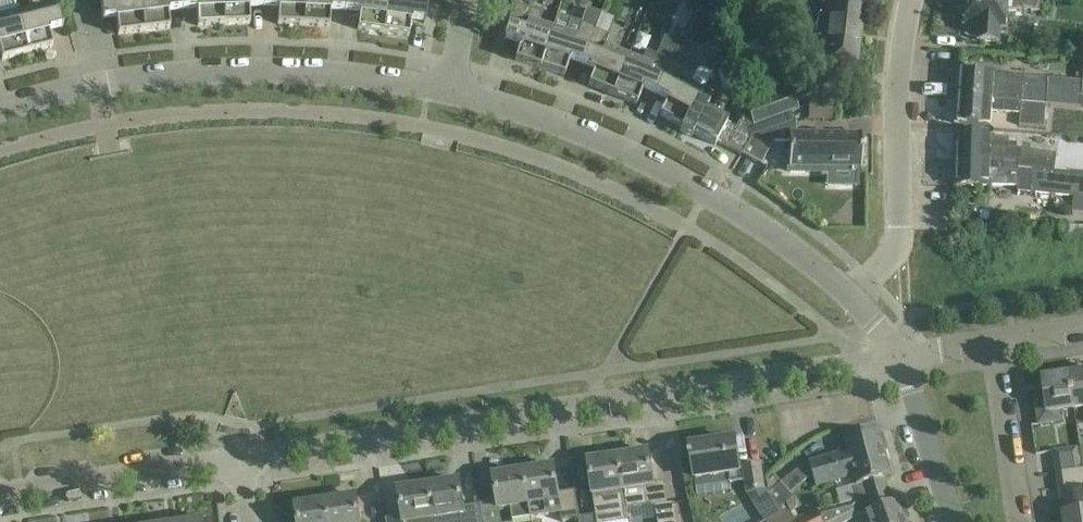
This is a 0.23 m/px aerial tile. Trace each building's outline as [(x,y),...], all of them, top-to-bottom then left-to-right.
[(2,61),(27,54),(16,12),(14,3),(10,0),(0,3),(0,55),(2,61)] [(62,29),(60,21),(54,0),(28,0),(30,9),(16,12),(27,54),(52,48),(48,33),(62,29)] [(116,20),(118,35),(144,32),(140,0),(98,0),(100,6),(102,22),(116,20)] [(168,13),(182,12),(181,3),(181,0),(140,0),(144,32),(170,29),(168,13)] [(182,12),(197,11),(197,26),(223,26),(222,0),(181,0),(182,12)] [(223,26),(249,25),(249,9),(263,9),(263,0),(222,0),(223,26)] [(263,9),(278,9),(277,25),(303,26),(305,0),(263,0),(263,9)] [(330,12),(345,13),(346,0),(305,0),(303,26),(329,27),(330,12)] [(383,34),(387,0),(346,0),(345,5),(345,13),(359,15),(357,30),(383,34)] [(428,0),(387,0),(383,34),(409,37),(411,22),(425,24),(428,0)] [(829,15),(835,16),(832,39),(826,38),(823,57),(856,62),(863,3),(849,2),(848,0),(831,0),(829,15)] [(964,26),(967,26),(966,36),(979,39),(979,41),(999,43),(1000,28),(1007,28),(1008,12),(1023,10),(1039,11),(1040,0),(966,0),(964,26)] [(539,69),(552,28),(539,23),(542,13),(511,4),(507,26),(502,41),(504,41),(519,46),(514,61),(539,69)] [(581,66),(594,30),(600,14),(585,9),(581,23),(570,19),(566,31),(553,26),(552,28),(539,69),(564,77),(569,62),(581,66)] [(612,95),(628,55),(605,46),(608,36),(594,30),(581,66),(594,71),(588,85),(612,95)] [(715,38),(710,48),(720,53),(726,43),(715,38)] [(628,55),(612,95),(636,105),(642,91),(654,96),(670,61),(645,51),(641,61),(628,55)] [(715,65),(726,71),(729,66),(727,60),(721,56),(715,65)] [(690,84),(695,74),(670,61),(654,96),(666,102),(659,116),(681,128),(699,94),(701,95),(703,91),(702,90),(690,84)] [(1045,103),(1081,106),(1082,92),(1082,81),(1023,77),(1023,76),(960,71),(958,98),(1045,103)] [(754,110),(743,114),(750,141),(795,124),(796,123),(790,108),(800,105),(793,86),(751,101),(754,110)] [(711,101),(701,95),(682,128),(680,132),(691,138),(693,134),(714,146),(716,142),(741,155),(750,141),(743,114),(743,115),(735,129),(705,112),(711,101)] [(1046,104),(1081,106),(1045,103),(958,98),(956,124),(990,127),(992,112),(1020,114),(1020,126),(1045,127),(1046,104)] [(861,147),(861,135),(838,135),(806,134),(795,134),(795,124),(750,141),(741,155),(761,166),(775,141),(788,141),(788,172),(808,172),(808,168),(809,168),(861,168),(861,156),(862,156),(863,147),(861,147)] [(1042,172),(1054,173),(1056,156),(1017,148),(1006,148),(1006,138),(989,137),(989,134),(956,133),(955,159),(1018,160),(1017,165),(1041,167),(1042,172)] [(1078,216),(1082,216),(1082,176),(1054,173),(1042,172),(1041,167),(1017,165),(1018,160),(955,159),(955,186),(988,187),(988,185),(1016,185),(1016,193),(1029,194),(1079,198),(1078,216)] [(1068,225),(1068,239),(1082,240),(1082,225),(1068,225)] [(1073,409),(1082,408),(1082,372),(1067,374),(1073,409)] [(1060,411),(1069,410),(1073,409),(1067,374),(1042,378),(1044,396),(1033,397),(1038,426),(1062,422),(1060,411)] [(780,482),(782,484),(781,484),(789,494),(813,474),(885,454),(879,432),(844,441),(847,450),(809,461),(780,482)] [(739,469),(734,440),(712,443),(711,442),(690,446),(695,479),(730,474),(731,483),(745,480),(747,492),(764,490),(760,466),(739,469)] [(1057,475),(1082,471),(1079,448),(1053,452),(1057,475)] [(626,507),(646,504),(656,507),(658,521),(676,521),(673,503),(667,504),(664,482),(654,484),(649,452),(619,457),(626,507)] [(885,454),(813,474),(816,488),(854,477),(856,485),(849,487),(853,500),(888,490),(885,477),(891,475),(885,454)] [(579,517),(579,520),(580,521),(626,521),(628,521),(626,507),(619,457),(587,461),(596,515),(579,517)] [(532,516),(560,512),(561,521),(563,521),(579,520),(579,517),(575,491),(558,493),(554,466),(525,471),(530,504),(532,516)] [(498,509),(510,507),(530,504),(525,471),(493,476),(498,509)] [(1082,471),(1057,475),(1059,485),(1063,485),(1067,514),(1063,514),(1064,521),(1082,521),(1082,471)] [(780,482),(776,477),(768,485),(773,490),(766,496),(778,511),(787,504),(793,499),(789,494),(781,484),(782,484),(780,482)] [(433,519),(453,516),(454,521),(469,521),(468,514),(465,514),(460,481),(428,486),(433,519)] [(387,521),(434,521),(433,519),(428,486),(398,490),(402,517),(386,519),(387,521)] [(853,500),(853,501),(839,505),(844,520),(840,521),(849,521),(861,516),(866,514),(869,521),(906,521),(899,501),(892,503),(888,490),(853,500)] [(329,521),(360,521),(357,496),(325,501),(329,521)] [(793,499),(787,504),(794,520),(799,518),(795,510),(796,507),(796,502),(794,497),(793,499)] [(325,501),(295,505),(298,521),(329,521),(325,501)] [(532,516),(530,504),(510,507),(512,519),(532,516)] [(844,520),(839,505),(817,511),(817,510),(799,518),(794,520),(793,521),(789,511),(765,521),(840,521),(844,520)]
